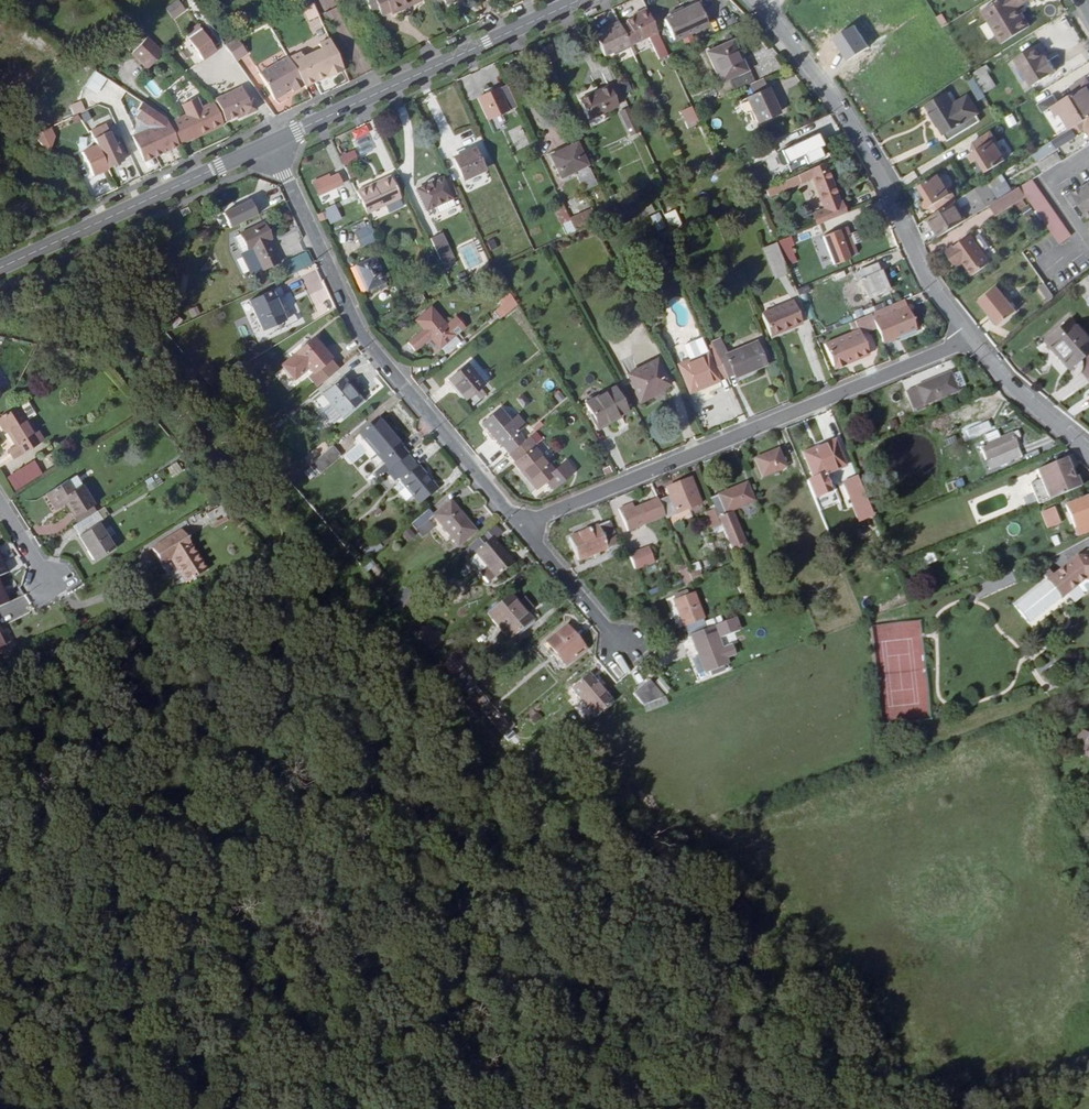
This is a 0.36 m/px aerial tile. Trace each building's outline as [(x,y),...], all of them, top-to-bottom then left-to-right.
[(171,20),(184,11),(177,0),(176,0),(163,9),(171,20)] [(370,9),(376,6),(379,12),(388,8),(402,2),(403,4),(411,0),(365,0),(370,9)] [(981,15),(1000,48),(1029,31),(1017,12),(1032,2),(1031,0),(1006,0),(981,15)] [(312,2),(302,7),(306,16),(316,11),(312,2)] [(402,2),(388,8),(389,10),(403,4),(402,2)] [(681,12),(667,18),(660,21),(669,41),(704,25),(695,5),(681,12)] [(665,14),(667,18),(681,12),(679,8),(665,14)] [(654,36),(642,9),(632,14),(633,16),(622,21),(623,23),(616,27),(626,49),(654,36)] [(942,13),(935,16),(940,26),(946,23),(942,13)] [(599,32),(591,36),(601,59),(609,55),(610,57),(627,50),(626,49),(616,27),(614,23),(605,27),(606,29),(599,32)] [(200,57),(213,47),(199,27),(185,37),(200,57)] [(165,52),(149,37),(133,53),(150,69),(165,52)] [(303,84),(304,85),(324,73),(325,75),(342,67),(328,37),(311,45),(312,49),(301,55),(299,51),(288,57),(303,84)] [(233,40),(223,44),(235,60),(243,54),(233,40)] [(732,40),(702,54),(716,84),(725,80),(728,87),(746,79),(735,55),(738,54),(732,40)] [(1030,49),(1011,60),(1028,88),(1051,74),(1044,62),(1040,65),(1030,49)] [(293,90),(303,84),(287,57),(261,72),(277,99),(287,94),(284,89),(290,85),(293,90)] [(981,70),(971,75),(983,96),(993,89),(981,70)] [(978,93),(971,82),(966,85),(973,96),(978,93)] [(1085,82),(1069,92),(1074,99),(1071,101),(1085,124),(1088,122),(1088,102),(1084,94),(1088,90),(1088,89),(1085,82)] [(214,95),(224,118),(244,109),(245,111),(254,107),(250,96),(247,97),(240,83),(214,95)] [(483,119),(512,106),(502,83),(473,97),(483,119)] [(765,88),(740,100),(744,110),(747,109),(754,124),(776,113),(765,88)] [(978,93),(973,96),(979,107),(984,104),(978,93)] [(197,132),(222,121),(221,119),(212,98),(198,104),(194,95),(178,102),(182,112),(178,114),(187,134),(196,129),(197,132)] [(212,98),(221,119),(224,118),(214,95),(211,97),(212,98)] [(577,105),(586,125),(616,112),(608,95),(590,103),(589,100),(577,105)] [(1085,124),(1071,101),(1070,100),(1058,108),(1053,100),(1038,109),(1042,117),(1050,112),(1056,121),(1060,119),(1069,134),(1085,124)] [(71,114),(83,112),(81,101),(69,104),(71,114)] [(166,116),(142,101),(137,108),(158,123),(149,127),(132,135),(143,157),(177,141),(167,119),(166,116)] [(939,124),(934,126),(943,141),(973,124),(968,115),(959,121),(947,101),(931,111),(939,124)] [(685,126),(696,122),(690,106),(679,111),(685,126)] [(137,108),(132,114),(149,127),(158,123),(137,108)] [(1008,128),(1017,124),(1012,113),(1003,117),(1008,128)] [(167,119),(177,141),(188,136),(187,134),(178,114),(167,119)] [(629,142),(638,138),(627,114),(618,118),(629,142)] [(1085,124),(1069,134),(1041,151),(1046,161),(1078,142),(1077,138),(1087,132),(1088,134),(1088,122),(1085,124)] [(102,125),(85,132),(93,145),(104,168),(119,161),(102,125)] [(48,127),(33,136),(41,150),(56,142),(48,127)] [(58,145),(72,139),(67,127),(53,133),(58,145)] [(976,157),(965,163),(968,169),(976,165),(983,176),(1001,165),(993,150),(995,148),(988,137),(970,147),(976,157)] [(814,139),(804,143),(797,145),(777,154),(781,165),(799,158),(803,168),(819,162),(815,152),(818,151),(814,139)] [(547,154),(557,177),(582,165),(572,142),(547,154)] [(78,152),(89,175),(104,168),(93,145),(78,152)] [(771,156),(767,145),(751,151),(756,162),(771,156)] [(469,146),(448,156),(458,178),(479,168),(469,146)] [(906,167),(910,175),(924,166),(920,159),(906,167)] [(836,207),(822,166),(799,176),(801,181),(812,177),(824,212),(815,215),(819,225),(846,215),(842,204),(836,207)] [(337,181),(333,171),(325,175),(324,172),(308,179),(314,191),(337,181)] [(961,196),(972,214),(1011,191),(1001,173),(961,196)] [(356,199),(361,211),(395,195),(386,175),(368,183),(368,181),(351,189),(356,199)] [(431,203),(446,196),(438,179),(437,176),(413,187),(422,207),(431,203)] [(446,196),(453,193),(445,176),(438,179),(446,196)] [(937,215),(955,204),(949,194),(946,196),(936,179),(917,190),(925,204),(918,208),(921,214),(933,208),(937,215)] [(1070,238),(1030,182),(1018,190),(1025,199),(1050,235),(1059,246),(1070,238)] [(773,190),(776,196),(784,193),(781,187),(773,190)] [(1073,197),(1087,221),(1088,220),(1088,187),(1073,197)] [(765,201),(776,196),(773,190),(762,194),(765,201)] [(1018,190),(986,209),(992,219),(1025,199),(1018,190)] [(449,203),(446,196),(431,203),(435,210),(449,203)] [(217,212),(224,229),(256,216),(249,199),(217,212)] [(556,223),(565,219),(557,202),(548,206),(555,221),(556,223)] [(925,222),(935,240),(966,221),(955,204),(937,215),(925,222)] [(320,207),(312,210),(314,217),(323,213),(332,209),(330,205),(321,209),(320,207)] [(323,213),(322,214),(324,219),(335,214),(333,209),(332,209),(323,213)] [(668,231),(680,227),(673,210),(662,214),(668,231)] [(547,241),(570,231),(565,219),(556,223),(555,221),(540,227),(547,241)] [(239,250),(249,270),(258,266),(274,259),(264,238),(269,236),(262,220),(238,230),(246,247),(239,250)] [(344,223),(347,229),(349,228),(355,226),(352,221),(352,220),(344,223)] [(355,226),(349,228),(356,242),(371,235),(364,221),(360,223),(355,225),(355,226)] [(533,231),(540,244),(547,241),(540,227),(533,231)] [(845,229),(820,239),(823,249),(840,242),(846,258),(856,255),(845,229)] [(422,236),(433,259),(442,256),(431,232),(422,236)] [(784,238),(771,243),(771,245),(776,254),(779,252),(778,250),(788,246),(784,238)] [(967,239),(944,254),(953,269),(961,263),(971,277),(987,266),(967,239)] [(475,241),(457,248),(469,276),(487,268),(475,241)] [(776,254),(771,245),(758,250),(771,280),(784,275),(776,254)] [(282,262),(288,275),(311,265),(305,252),(282,262)] [(369,252),(349,261),(361,286),(380,278),(369,252)] [(258,266),(249,270),(256,285),(265,281),(258,266)] [(875,266),(858,273),(861,280),(860,281),(867,300),(887,292),(879,273),(878,273),(875,266)] [(272,285),(249,296),(263,326),(271,322),(273,327),(288,320),(272,285)] [(807,285),(792,292),(799,309),(806,306),(814,302),(807,285)] [(1039,289),(1050,303),(1054,300),(1044,285),(1039,289)] [(997,287),(979,301),(999,326),(1017,312),(997,287)] [(491,308),(497,315),(508,306),(503,299),(491,308)] [(766,338),(780,332),(779,330),(797,322),(789,302),(758,316),(766,338)] [(402,340),(410,349),(426,336),(434,346),(435,346),(440,352),(455,340),(427,305),(411,318),(419,327),(402,340)] [(799,309),(811,337),(818,334),(806,306),(799,309)] [(881,343),(897,337),(898,341),(904,339),(903,335),(914,331),(906,309),(873,322),(881,343)] [(176,316),(170,310),(166,315),(171,321),(176,316)] [(873,327),(868,315),(851,322),(855,332),(821,347),(831,371),(842,366),(841,362),(865,353),(857,334),(873,327)] [(779,330),(780,332),(798,324),(797,322),(779,330)] [(1045,345),(1069,373),(1088,355),(1088,347),(1069,324),(1045,345)] [(302,374),(311,385),(333,367),(324,356),(325,355),(309,336),(277,363),(289,378),(304,365),(307,369),(302,374)] [(683,358),(700,350),(696,342),(679,349),(683,358)] [(762,363),(754,343),(714,360),(724,380),(731,377),(732,379),(749,372),(748,369),(762,363)] [(714,360),(708,346),(702,349),(708,362),(714,360)] [(708,362),(702,349),(700,350),(683,358),(685,363),(673,368),(686,395),(724,380),(714,360),(708,362)] [(866,355),(865,353),(841,362),(842,366),(866,355)] [(459,359),(441,374),(466,404),(485,389),(459,359)] [(651,360),(623,375),(636,400),(664,385),(651,360)] [(945,373),(901,391),(908,410),(953,393),(945,373)] [(344,391),(348,388),(337,375),(317,392),(339,417),(355,403),(344,391)] [(549,391),(556,386),(551,378),(544,382),(549,391)] [(610,387),(581,404),(594,427),(623,411),(610,387)] [(358,400),(348,388),(344,391),(355,403),(358,400)] [(0,417),(0,424),(0,425),(3,423),(13,439),(6,444),(11,452),(40,434),(35,426),(32,427),(19,406),(0,417)] [(477,421),(503,452),(520,438),(513,430),(519,425),(510,415),(504,420),(494,407),(477,421)] [(355,431),(385,467),(387,466),(404,451),(374,415),(355,431)] [(980,436),(984,444),(995,439),(992,431),(980,436)] [(520,438),(503,452),(510,461),(509,461),(530,487),(540,479),(548,489),(569,471),(560,459),(548,469),(528,445),(531,443),(524,435),(520,438)] [(995,439),(984,444),(976,447),(984,470),(1014,458),(1005,435),(995,439)] [(823,449),(801,458),(810,479),(841,467),(830,441),(821,445),(823,449)] [(799,454),(801,458),(823,449),(821,445),(799,454)] [(316,475),(340,456),(332,446),(308,464),(316,475)] [(774,449),(751,458),(758,477),(782,467),(774,449)] [(404,451),(387,466),(414,498),(432,483),(404,451)] [(30,456),(3,472),(9,483),(36,468),(30,456)] [(1028,483),(1036,503),(1078,486),(1074,476),(1071,478),(1068,471),(1069,471),(1064,458),(1035,471),(1038,479),(1028,483)] [(175,463),(166,468),(171,477),(180,471),(175,463)] [(73,476),(41,494),(50,511),(61,505),(73,525),(70,528),(90,563),(115,548),(73,476)] [(864,500),(854,476),(839,482),(850,506),(864,500)] [(664,496),(654,501),(660,515),(661,517),(696,503),(685,478),(661,489),(664,496)] [(743,482),(706,498),(710,509),(700,513),(706,528),(717,524),(728,551),(742,545),(727,511),(751,501),(743,482)] [(541,497),(547,488),(541,483),(534,492),(541,497)] [(1076,536),(1088,531),(1088,504),(1086,496),(1064,504),(1076,536)] [(446,499),(429,514),(453,542),(470,527),(446,499)] [(660,515),(654,501),(654,499),(630,509),(623,512),(621,507),(615,509),(624,531),(660,515)] [(623,512),(630,509),(628,504),(621,507),(623,512)] [(423,507),(407,521),(413,528),(429,514),(423,507)] [(1052,507),(1040,512),(1047,528),(1059,523),(1052,507)] [(587,553),(592,551),(601,547),(602,549),(613,545),(603,521),(564,538),(573,559),(587,553)] [(478,533),(462,547),(468,553),(473,549),(495,573),(509,560),(488,536),(484,540),(478,533)] [(176,564),(186,581),(201,572),(189,551),(195,548),(192,542),(186,546),(182,540),(160,554),(169,568),(176,564)] [(641,547),(625,554),(630,566),(646,559),(641,547)] [(1065,595),(1084,580),(1088,580),(1088,559),(1073,559),(1050,577),(1065,595)] [(684,571),(689,581),(698,577),(695,567),(684,571)] [(10,597),(0,576),(0,602),(10,597)] [(1013,608),(1027,625),(1065,595),(1050,577),(1013,608)] [(676,597),(688,632),(690,631),(708,624),(696,590),(676,597)] [(508,591),(485,611),(508,637),(531,618),(508,591)] [(30,612),(22,597),(0,607),(0,616),(4,624),(30,612)] [(445,604),(438,609),(448,621),(454,616),(445,604)] [(708,624),(690,631),(705,671),(727,663),(716,633),(719,632),(720,634),(739,628),(734,615),(708,624)] [(560,624),(542,639),(562,664),(580,648),(560,624)] [(696,656),(689,658),(694,673),(700,670),(696,656)] [(586,673),(568,687),(592,716),(609,702),(586,673)] [(651,683),(649,681),(632,697),(638,705),(652,700),(643,689),(651,683)] [(662,696),(651,683),(643,689),(652,700),(662,696)] [(517,727),(510,732),(521,746),(528,740),(517,727)] [(1071,744),(1078,748),(1087,734),(1080,729),(1071,744)] [(1078,748),(1076,751),(1088,759),(1088,731),(1087,734),(1078,748)]
